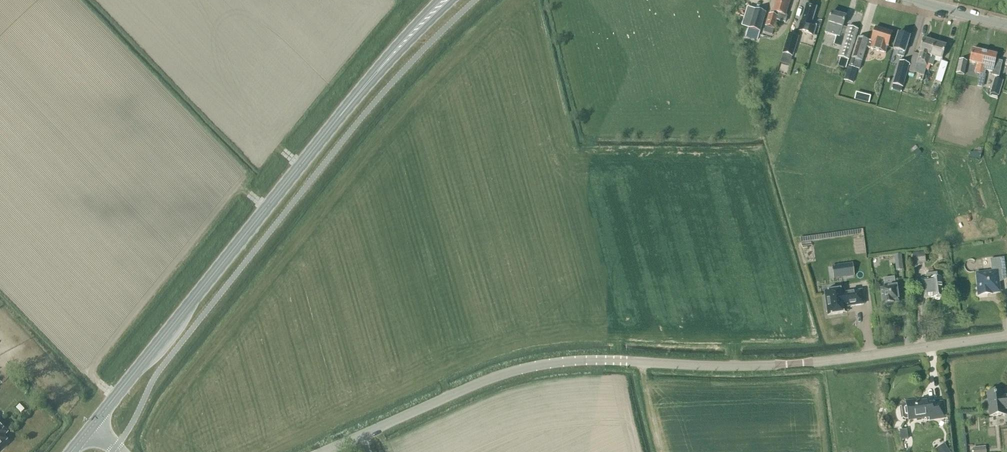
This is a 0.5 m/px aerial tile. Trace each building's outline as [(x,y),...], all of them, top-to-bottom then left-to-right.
[(790,0),(776,0),(772,12),(773,12),(772,15),(769,14),(763,32),(772,35),(777,20),(785,23),(787,16),(785,15),(790,0)] [(813,36),(817,26),(811,24),(816,8),(806,5),(798,32),(813,36)] [(760,33),(766,13),(754,9),(748,29),(760,33)] [(845,17),(831,13),(825,33),(836,37),(833,45),(842,47),(838,58),(840,58),(838,66),(846,68),(858,30),(848,27),(847,29),(842,27),(845,17)] [(885,54),(892,33),(875,28),(871,42),(858,38),(849,67),(857,69),(859,70),(866,48),(885,54)] [(792,57),(798,37),(788,34),(782,54),(792,57)] [(905,53),(909,37),(898,34),(893,50),(899,51),(897,56),(903,58),(905,53)] [(928,61),(933,43),(923,40),(919,53),(920,53),(919,55),(913,53),(908,71),(913,73),(916,64),(926,67),(928,61)] [(928,61),(933,62),(934,57),(941,60),(945,47),(933,43),(928,61)] [(979,74),(984,52),(972,50),(969,62),(978,64),(977,67),(976,66),(974,73),(979,74)] [(984,52),(979,74),(980,74),(978,81),(982,82),(985,71),(992,72),(991,76),(998,77),(1002,62),(995,60),(996,55),(984,52)] [(964,76),(967,62),(959,60),(956,74),(964,76)] [(902,88),(909,65),(899,62),(893,85),(891,90),(901,93),(902,88)] [(853,83),(857,69),(849,67),(845,80),(853,83)] [(1003,81),(994,79),(990,94),(998,96),(1003,81)] [(913,264),(925,262),(924,252),(912,254),(913,264)] [(978,296),(987,295),(987,293),(999,292),(997,278),(1006,277),(1004,258),(990,260),(991,273),(982,274),(982,277),(977,277),(978,286),(977,286),(978,296)] [(852,264),(840,265),(832,267),(834,279),(854,276),(853,272),(852,264)] [(937,280),(936,274),(926,275),(926,281),(921,282),(923,300),(933,299),(934,299),(936,300),(940,299),(942,298),(943,298),(940,279),(937,280)] [(895,287),(894,285),(895,285),(894,278),(884,279),(885,286),(886,286),(886,288),(881,289),(883,306),(885,306),(885,307),(892,306),(892,305),(893,304),(893,303),(898,302),(896,287),(895,287)] [(844,294),(843,290),(824,293),(828,316),(847,313),(846,307),(864,305),(862,291),(844,294)] [(1002,391),(987,393),(989,417),(1005,415),(1004,410),(1006,409),(1006,396),(1003,396),(1002,391)] [(917,402),(916,401),(906,402),(907,408),(905,408),(904,409),(905,415),(906,416),(908,415),(908,417),(915,416),(915,418),(916,419),(921,419),(922,417),(929,416),(929,420),(944,418),(942,404),(928,406),(927,401),(917,402)] [(21,413),(24,410),(20,405),(16,408),(21,413)] [(901,439),(908,438),(908,429),(900,430),(901,439)] [(944,443),(934,450),(936,451),(949,451),(944,443)]
